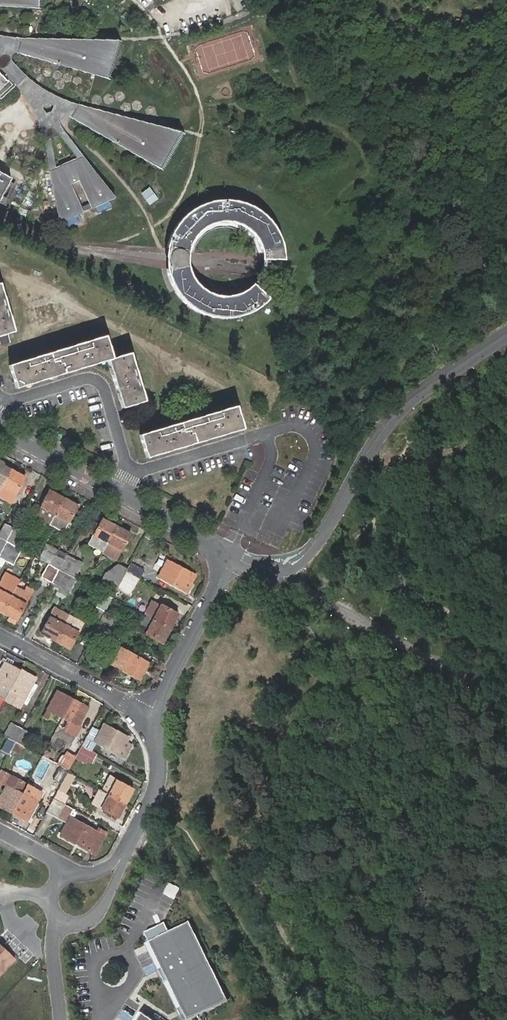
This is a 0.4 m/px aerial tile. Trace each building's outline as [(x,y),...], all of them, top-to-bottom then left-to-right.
[(25,94),(36,110),(43,121),(46,128),(50,142),(56,181),(60,180),(54,138),(63,134),(88,168),(91,165),(67,133),(65,129),(64,125),(64,121),(65,118),(66,116),(69,115),(73,116),(75,117),(83,105),(69,101),(42,84),(24,71),(16,62),(14,58),(14,56),(16,52),(18,51),(21,52),(24,53),(27,39),(20,38),(0,34),(0,63),(25,94)] [(126,41),(27,39),(24,53),(115,80),(126,41)] [(83,105),(75,117),(167,170),(188,132),(83,105)] [(60,180),(56,181),(61,222),(85,212),(83,208),(92,205),(94,209),(117,199),(91,165),(88,168),(63,134),(54,138),(60,180)] [(0,174),(0,195),(9,179),(0,174)] [(258,209),(249,204),(244,202),(234,200),(223,199),(213,201),(202,204),(198,206),(189,212),(184,216),(178,223),(172,232),(170,237),(167,248),(188,252),(191,242),(195,236),(199,231),(205,227),(214,223),(221,221),(227,221),(237,223),(240,224),(246,228),(252,232),(258,240),(261,246),(262,252),(283,248),(281,239),(279,233),(277,229),(270,220),(267,216),(258,209)] [(185,266),(180,267),(180,271),(182,275),(183,279),(185,282),(186,284),(191,281),(190,279),(187,273),(185,266)] [(180,271),(180,267),(167,270),(168,274),(171,284),(177,293),(184,301),(188,305),(197,311),(206,315),(217,318),(227,318),(238,317),(248,314),(257,309),(266,302),(270,298),(256,286),(251,291),(248,293),(244,295),(238,298),(227,300),(216,299),(205,295),(199,291),(196,288),(191,281),(186,284),(185,282),(183,279),(182,275),(180,271)] [(15,334),(2,286),(0,287),(0,338),(15,334)] [(18,390),(108,363),(123,409),(145,403),(131,355),(113,361),(105,338),(10,367),(18,390)] [(147,459),(243,431),(236,408),(141,436),(147,459)] [(11,471),(4,467),(3,464),(0,462),(0,492),(11,471)] [(11,471),(0,492),(0,495),(13,502),(17,495),(25,478),(11,471)] [(54,516),(63,499),(49,491),(40,508),(54,516)] [(54,516),(49,526),(60,532),(66,530),(78,507),(63,499),(54,516)] [(104,553),(117,528),(102,519),(88,545),(104,553)] [(14,529),(6,525),(1,533),(0,533),(0,538),(7,542),(14,529)] [(131,535),(117,528),(104,553),(117,561),(131,535)] [(21,533),(14,529),(7,542),(14,546),(21,533)] [(0,556),(0,558),(6,561),(11,553),(17,556),(21,549),(14,546),(7,542),(0,556)] [(51,565),(57,553),(47,547),(41,560),(45,562),(51,565)] [(57,553),(51,565),(60,570),(68,556),(58,551),(57,553)] [(68,556),(60,570),(67,574),(73,577),(76,572),(70,570),(75,560),(68,556)] [(159,577),(187,592),(196,575),(168,560),(159,577)] [(51,565),(45,562),(38,575),(44,579),(51,565)] [(127,573),(140,580),(144,571),(132,564),(127,573)] [(60,570),(51,565),(44,579),(53,583),(60,570)] [(60,570),(53,583),(61,587),(67,574),(60,570)] [(136,587),(140,580),(127,573),(123,580),(136,587)] [(2,581),(16,588),(17,587),(20,582),(5,574),(2,581)] [(76,579),(73,577),(67,574),(61,587),(70,592),(76,579)] [(112,578),(104,594),(113,599),(118,589),(122,583),(112,578)] [(131,596),(136,587),(123,580),(122,583),(118,589),(131,596)] [(16,588),(2,581),(0,585),(0,612),(3,613),(16,588)] [(16,588),(3,613),(17,621),(29,599),(24,596),(27,592),(17,587),(16,588)] [(113,599),(104,594),(96,608),(105,613),(113,599)] [(154,620),(171,629),(179,614),(162,605),(154,620)] [(57,641),(70,616),(55,609),(41,633),(57,641)] [(83,624),(70,616),(57,641),(70,649),(83,624)] [(154,620),(146,616),(139,630),(146,634),(154,620)] [(99,625),(112,632),(117,624),(103,617),(99,625)] [(164,644),(171,629),(154,620),(146,634),(164,644)] [(107,641),(112,632),(99,625),(94,634),(107,641)] [(113,665),(141,680),(150,663),(122,649),(113,665)] [(21,670),(11,665),(7,662),(6,662),(0,672),(0,689),(2,685),(11,690),(21,670)] [(37,678),(21,670),(11,690),(5,700),(21,709),(23,705),(27,707),(38,686),(34,684),(37,678)] [(64,718),(74,699),(59,690),(45,717),(49,719),(53,712),(64,718)] [(89,707),(74,699),(64,718),(74,723),(70,730),(77,734),(81,727),(79,726),(89,707)] [(16,725),(9,738),(17,743),(24,729),(16,725)] [(97,741),(126,757),(133,746),(128,744),(131,738),(105,725),(97,741)] [(24,729),(17,743),(24,747),(32,733),(24,729)] [(17,743),(9,738),(1,752),(9,756),(13,750),(17,743)] [(97,744),(87,738),(82,747),(92,752),(97,744)] [(24,747),(17,743),(13,750),(20,754),(24,747)] [(91,761),(96,754),(92,752),(82,747),(78,754),(91,761)] [(68,752),(61,766),(69,771),(77,757),(68,752)] [(69,771),(61,766),(54,779),(62,785),(69,771)] [(12,813),(22,795),(27,785),(1,771),(0,773),(0,788),(3,784),(6,786),(0,798),(0,807),(12,813)] [(102,791),(125,803),(133,789),(110,777),(102,791)] [(118,818),(125,803),(102,791),(99,789),(91,804),(118,818)] [(54,799),(66,806),(71,797),(59,791),(54,799)] [(22,795),(12,813),(28,822),(42,796),(37,794),(33,800),(22,795)] [(59,819),(66,806),(54,799),(48,812),(59,819)] [(75,811),(66,806),(59,819),(68,824),(71,818),(75,811)] [(95,855),(107,834),(99,830),(98,832),(71,818),(68,824),(62,836),(95,855)] [(163,968),(188,1018),(228,999),(189,920),(158,935),(149,939),(163,968)] [(14,958),(0,945),(0,973),(14,958)] [(141,1011),(137,1018),(135,1019),(154,1019),(141,1011)]
